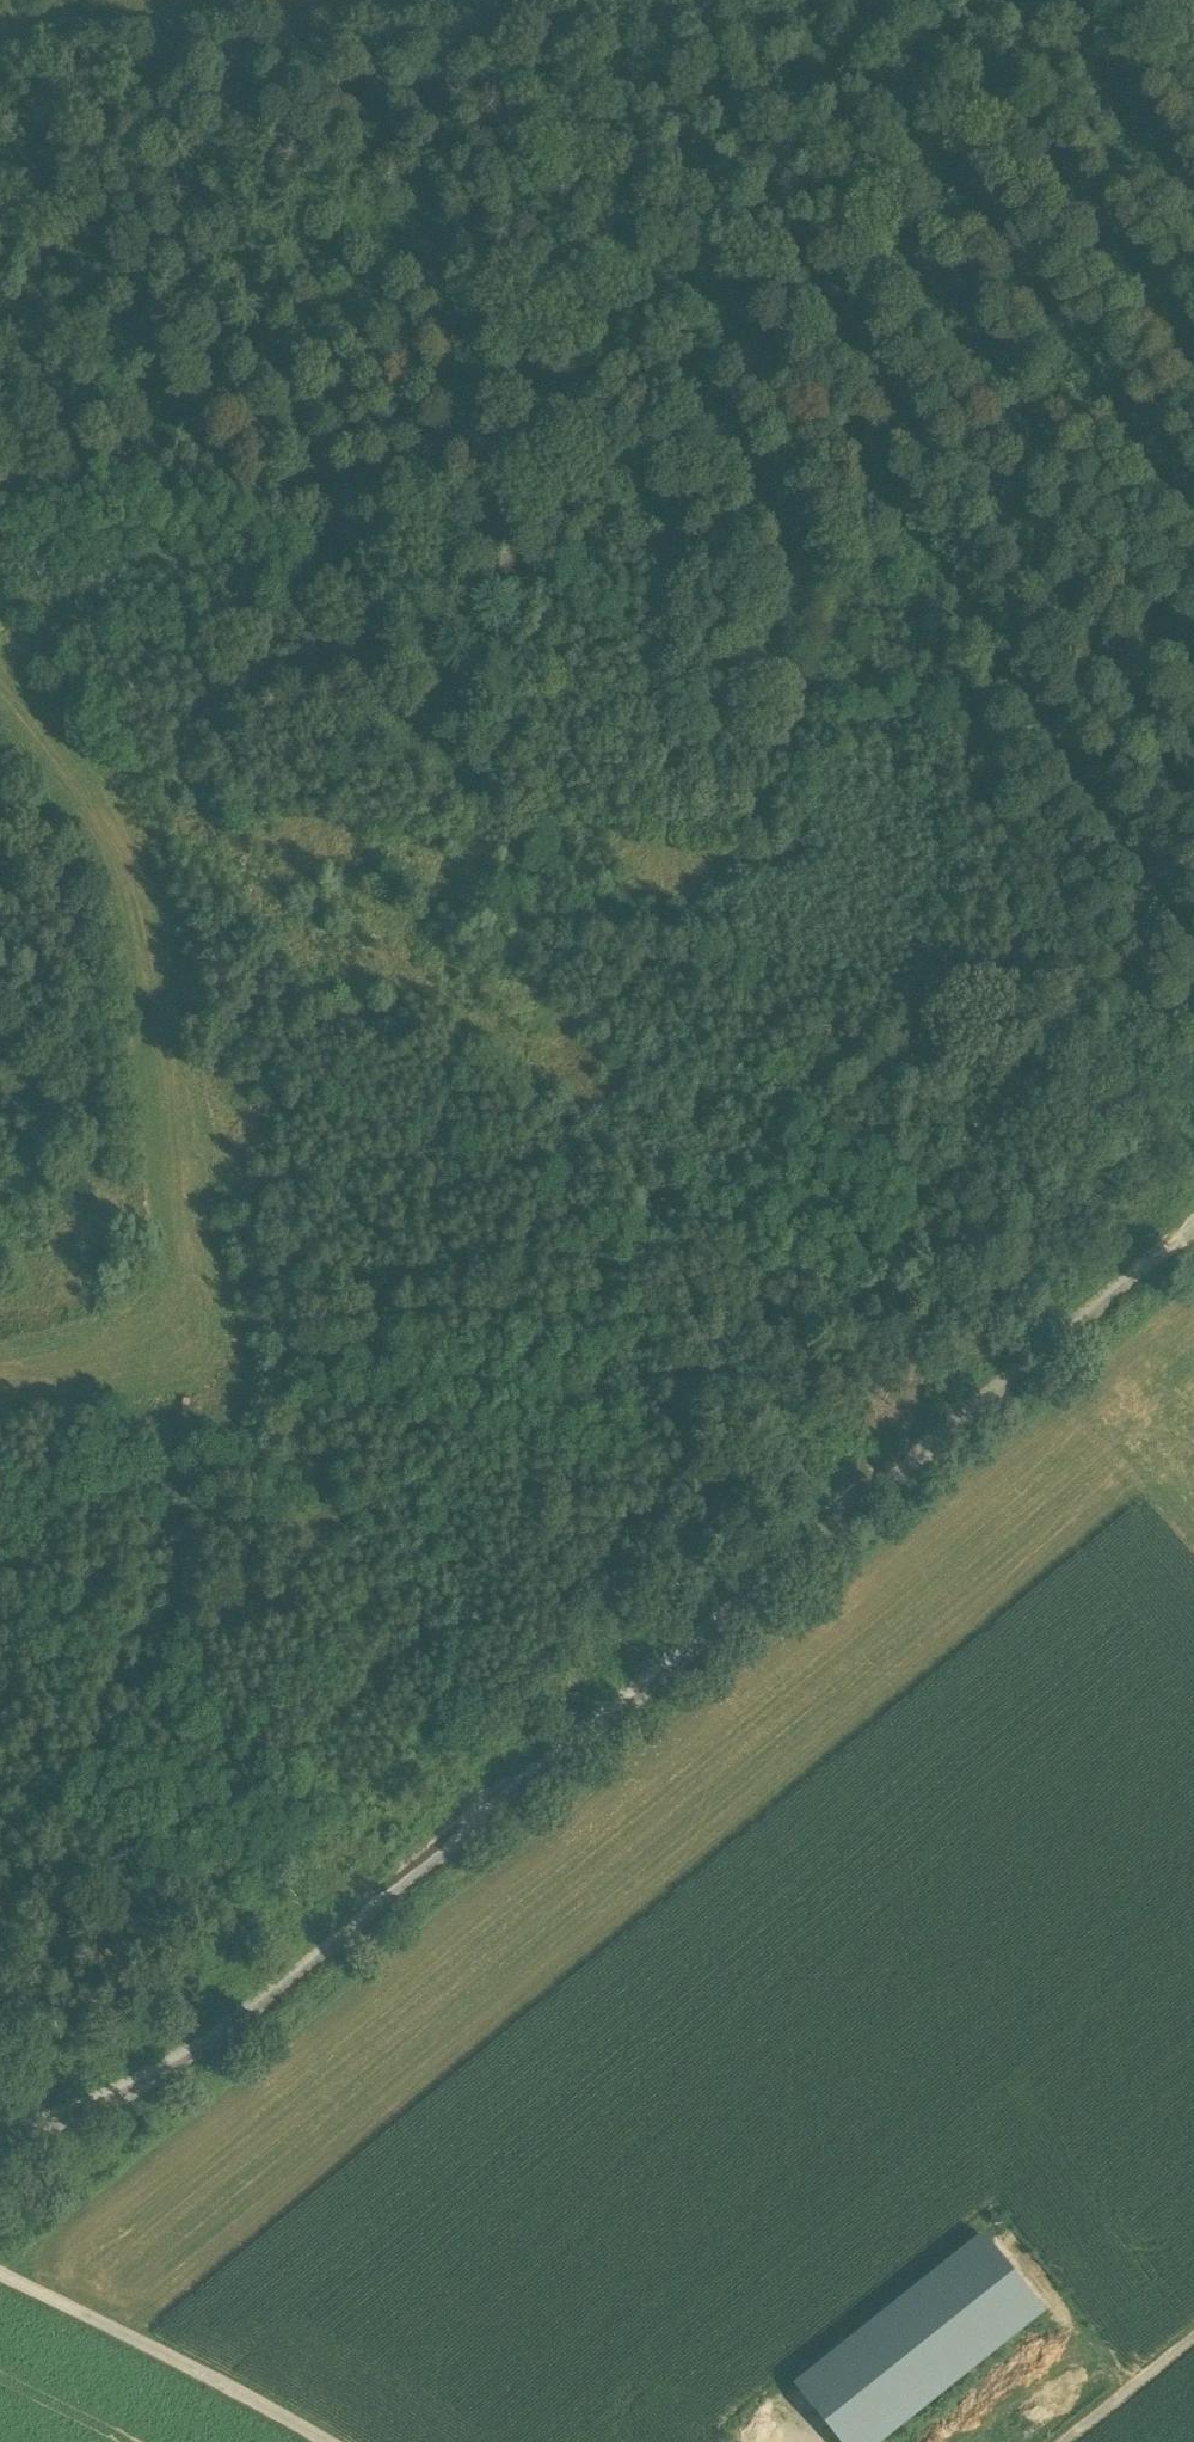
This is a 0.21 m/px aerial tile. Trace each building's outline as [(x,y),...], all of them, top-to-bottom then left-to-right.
[(985,2237),(795,2385),(839,2441),(890,2441),(1049,2319),(985,2237)]
